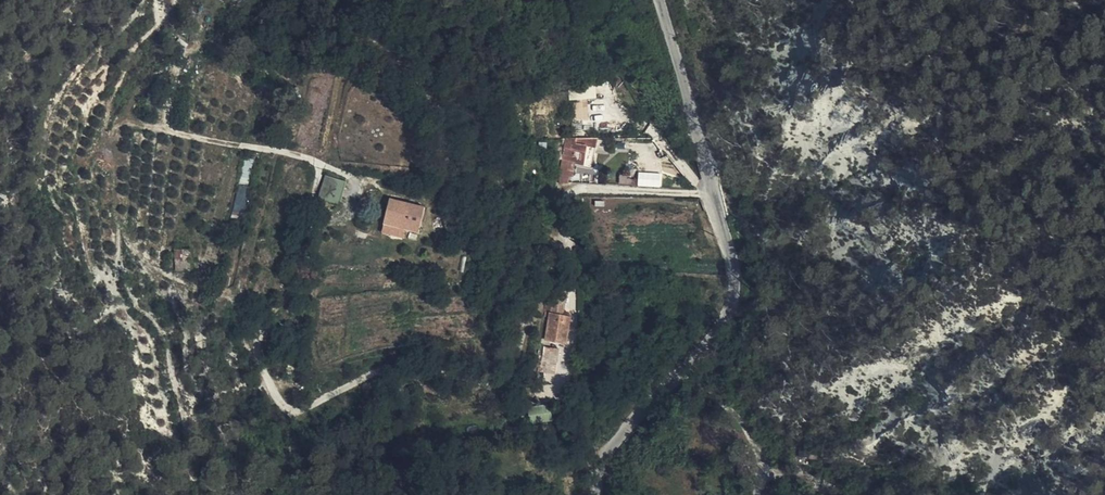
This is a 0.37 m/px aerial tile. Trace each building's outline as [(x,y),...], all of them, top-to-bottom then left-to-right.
[(591,118),(589,96),(597,95),(596,80),(569,82),(572,120),(591,118)] [(599,160),(601,145),(589,145),(571,145),(567,168),(563,188),(574,190),(575,182),(578,183),(580,170),(589,172),(590,164),(591,159),(599,160)] [(639,171),(639,184),(662,184),(662,170),(639,171)] [(324,174),(320,198),(342,201),(346,177),(324,174)] [(427,216),(430,225),(431,225),(445,221),(440,203),(420,210),(423,218),(427,216)] [(434,226),(440,230),(447,227),(445,221),(431,225),(434,226)] [(198,253),(176,253),(177,273),(198,272),(198,253)] [(561,314),(560,305),(552,306),(555,325),(561,325),(564,348),(585,346),(582,326),(574,326),(573,316),(572,304),(569,304),(569,314),(561,314)] [(569,304),(560,305),(561,314),(569,314),(569,304)] [(574,326),(582,326),(581,316),(573,316),(574,326)]
